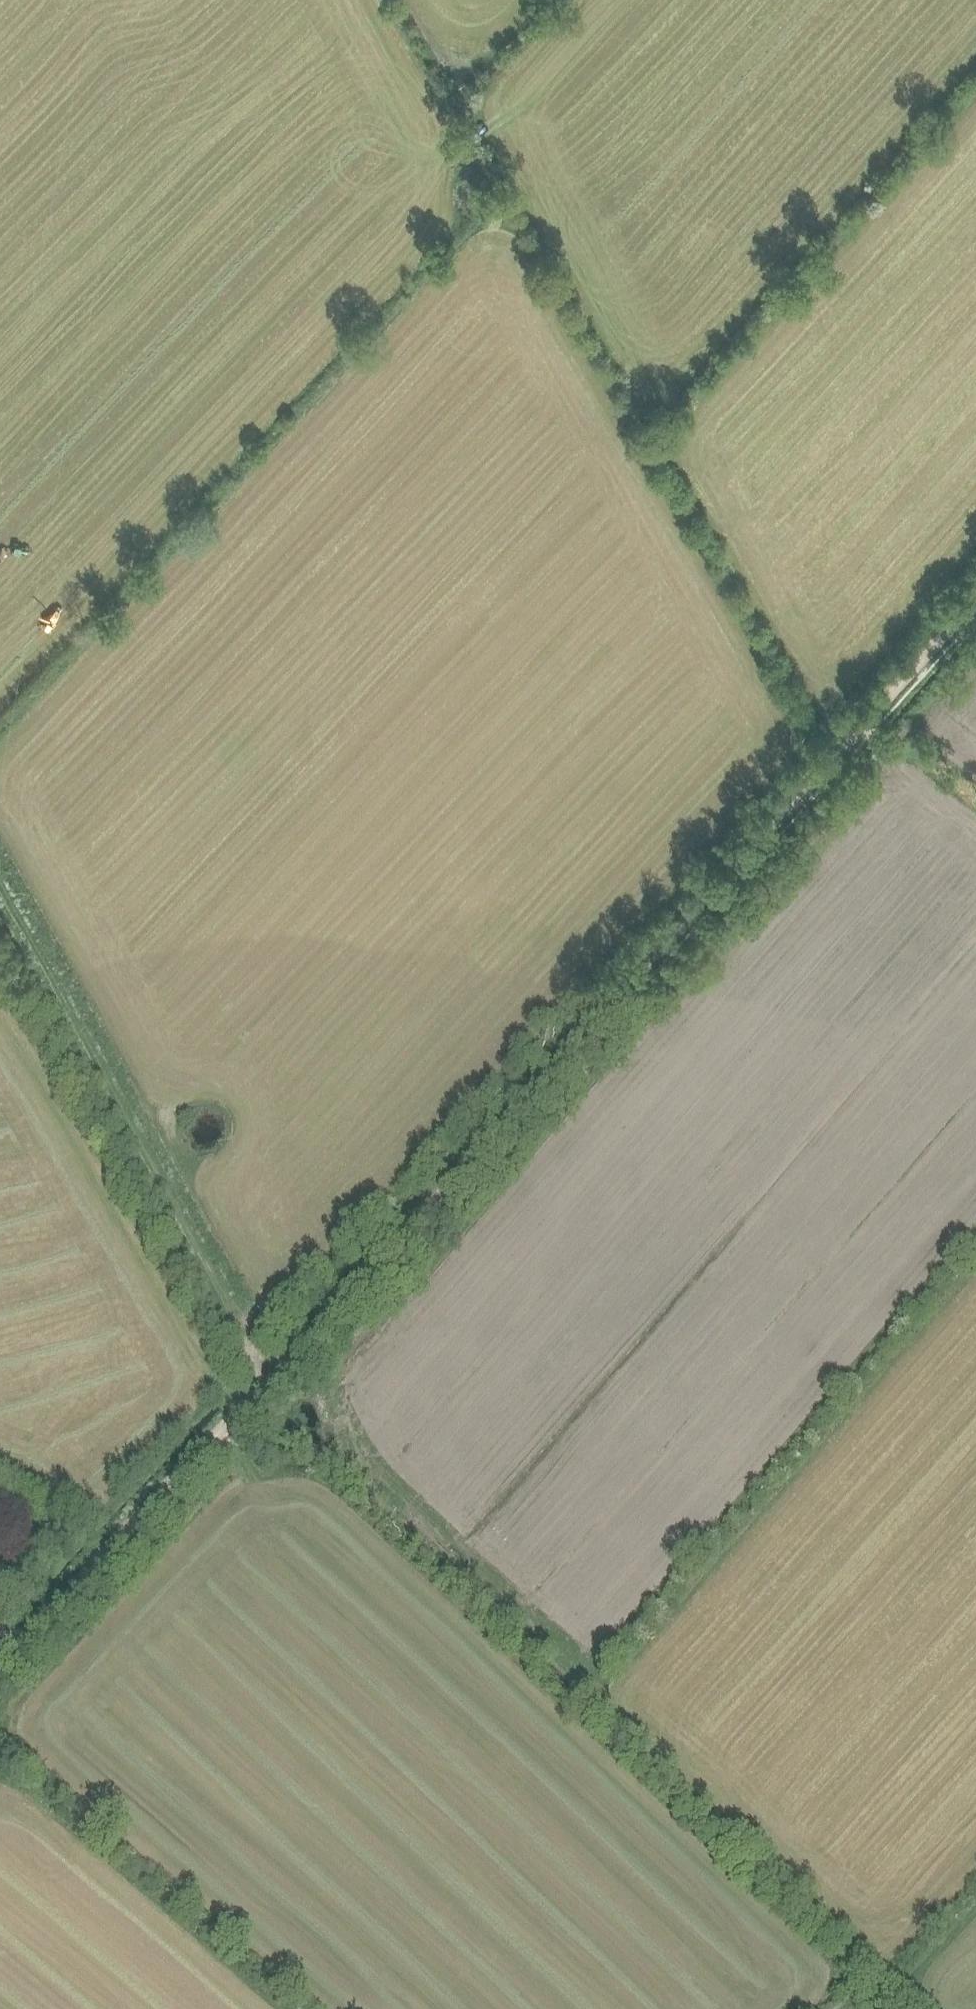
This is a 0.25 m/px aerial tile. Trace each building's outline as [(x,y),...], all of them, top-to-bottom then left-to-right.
[(54,1544),(25,1530),(19,1543),(49,1556),(54,1544)]
